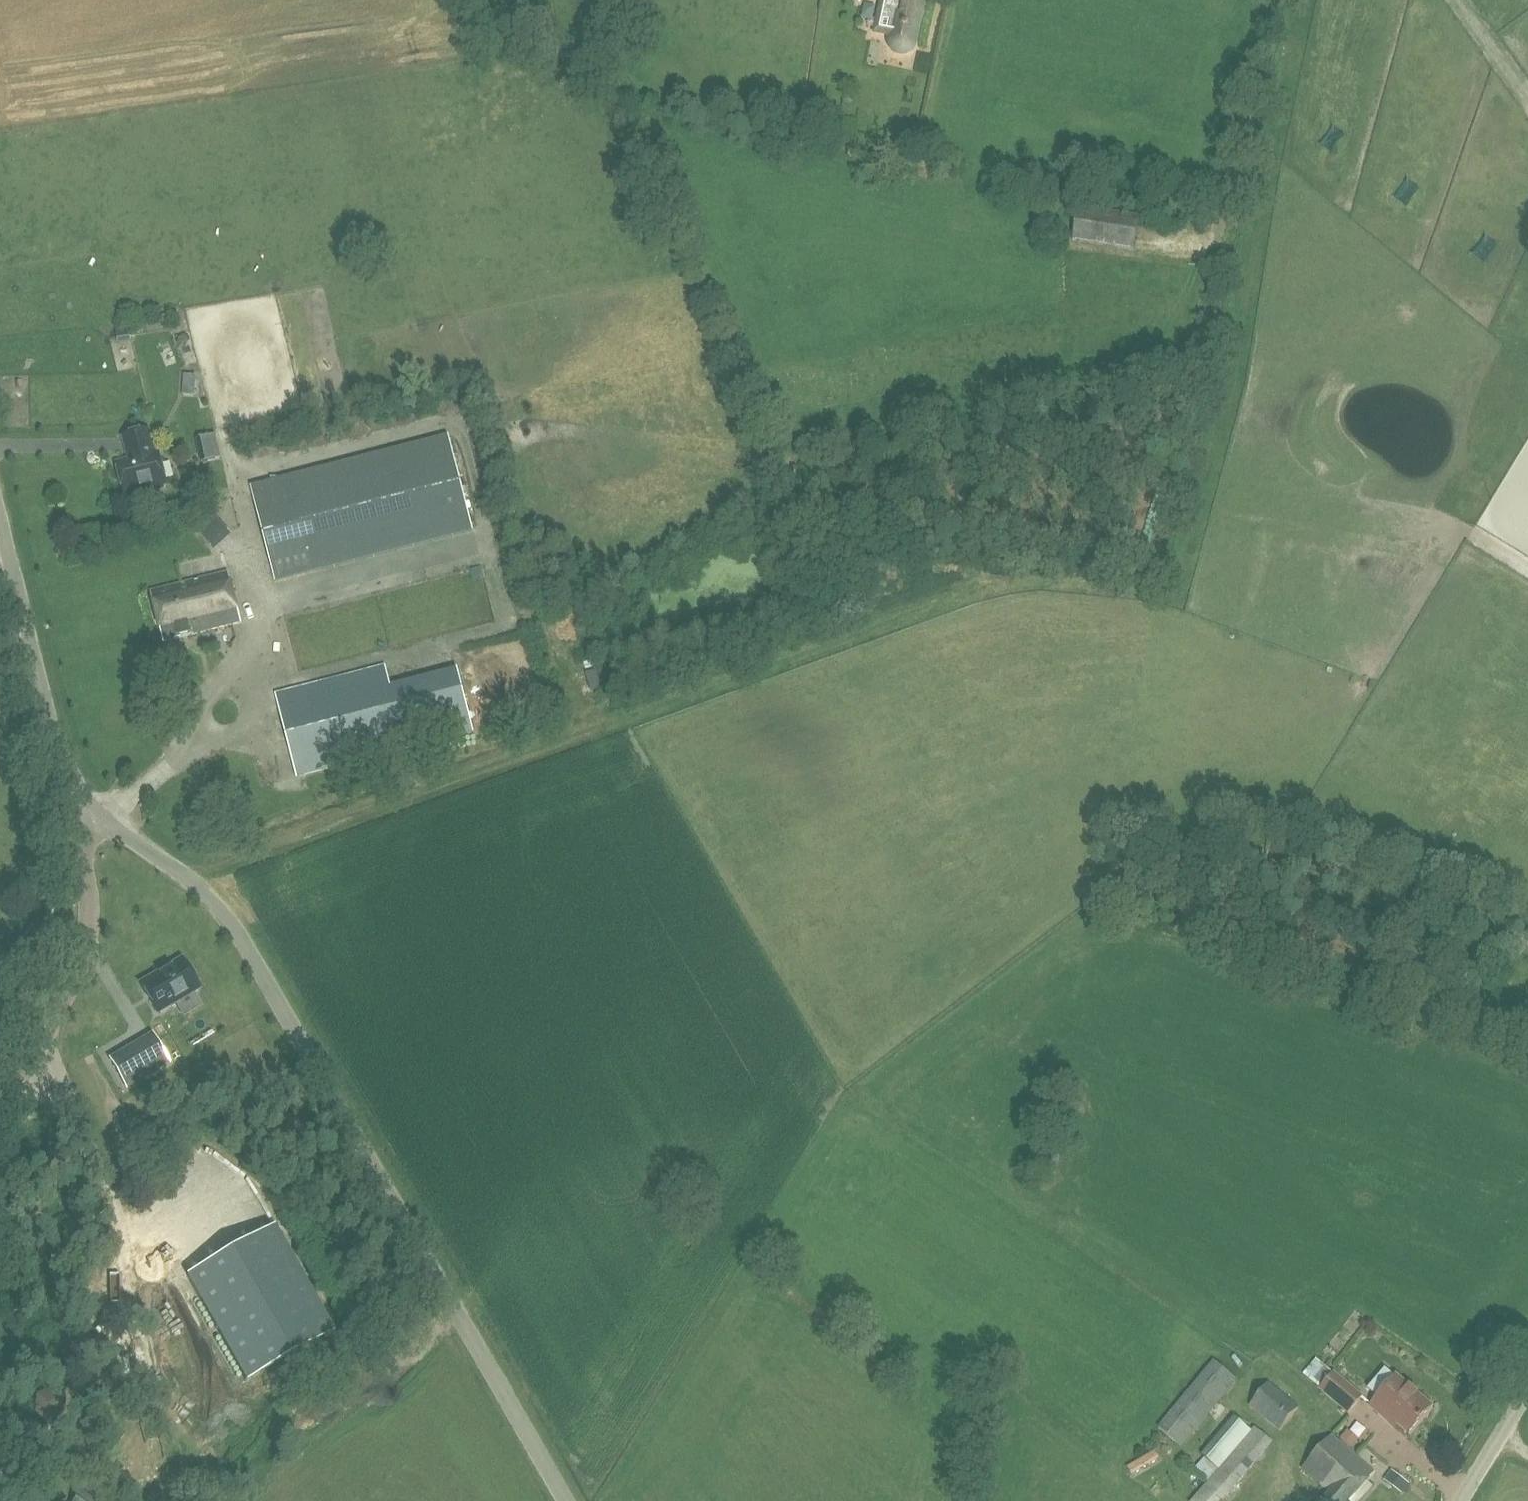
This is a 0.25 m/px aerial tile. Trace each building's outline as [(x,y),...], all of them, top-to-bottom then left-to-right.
[(905,51),(906,51),(908,50),(910,49),(911,48),(913,46),(914,44),(915,42),(915,40),(915,38),(923,3),(916,1),(917,0),(883,0),(880,12),(895,15),(891,33),(890,35),(890,36),(890,38),(890,40),(890,42),(891,44),(892,45),(893,47),(895,49),(897,50),(900,51),(901,51),(903,51),(905,51)] [(1134,249),(1139,217),(1077,207),(1072,239),(1134,249)] [(218,427),(201,431),(207,456),(224,452),(218,427)] [(152,456),(145,433),(122,439),(129,462),(115,466),(123,497),(147,490),(148,492),(161,489),(160,487),(165,486),(156,455),(152,456)] [(274,581),(469,529),(444,436),(249,489),(274,581)] [(162,639),(239,621),(228,571),(151,588),(162,639)] [(432,575),(388,574),(387,597),(432,598),(432,575)] [(281,690),(299,686),(296,673),(278,678),(281,690)] [(305,777),(326,769),(309,722),(287,730),(305,777)] [(141,982),(158,1012),(200,987),(182,958),(141,982)] [(170,1061),(151,1029),(107,1056),(126,1087),(170,1061)] [(173,1229),(159,1237),(165,1247),(179,1239),(173,1229)] [(1180,1446),(1236,1378),(1213,1360),(1158,1428),(1180,1446)] [(1384,1368),(1367,1388),(1377,1397),(1370,1404),(1386,1418),(1388,1415),(1408,1431),(1430,1405),(1395,1376),(1394,1376),(1384,1368)] [(1348,1414),(1363,1396),(1334,1372),(1319,1389),(1348,1414)] [(1279,1431),(1299,1408),(1268,1383),(1249,1406),(1279,1431)] [(1273,1442),(1253,1427),(1191,1500),(1221,1500),(1273,1442)] [(1374,1473),(1332,1435),(1302,1467),(1329,1491),(1321,1500),(1323,1500),(1349,1500),(1374,1473)] [(1158,1458),(1154,1452),(1128,1468),(1131,1474),(1158,1458)]
